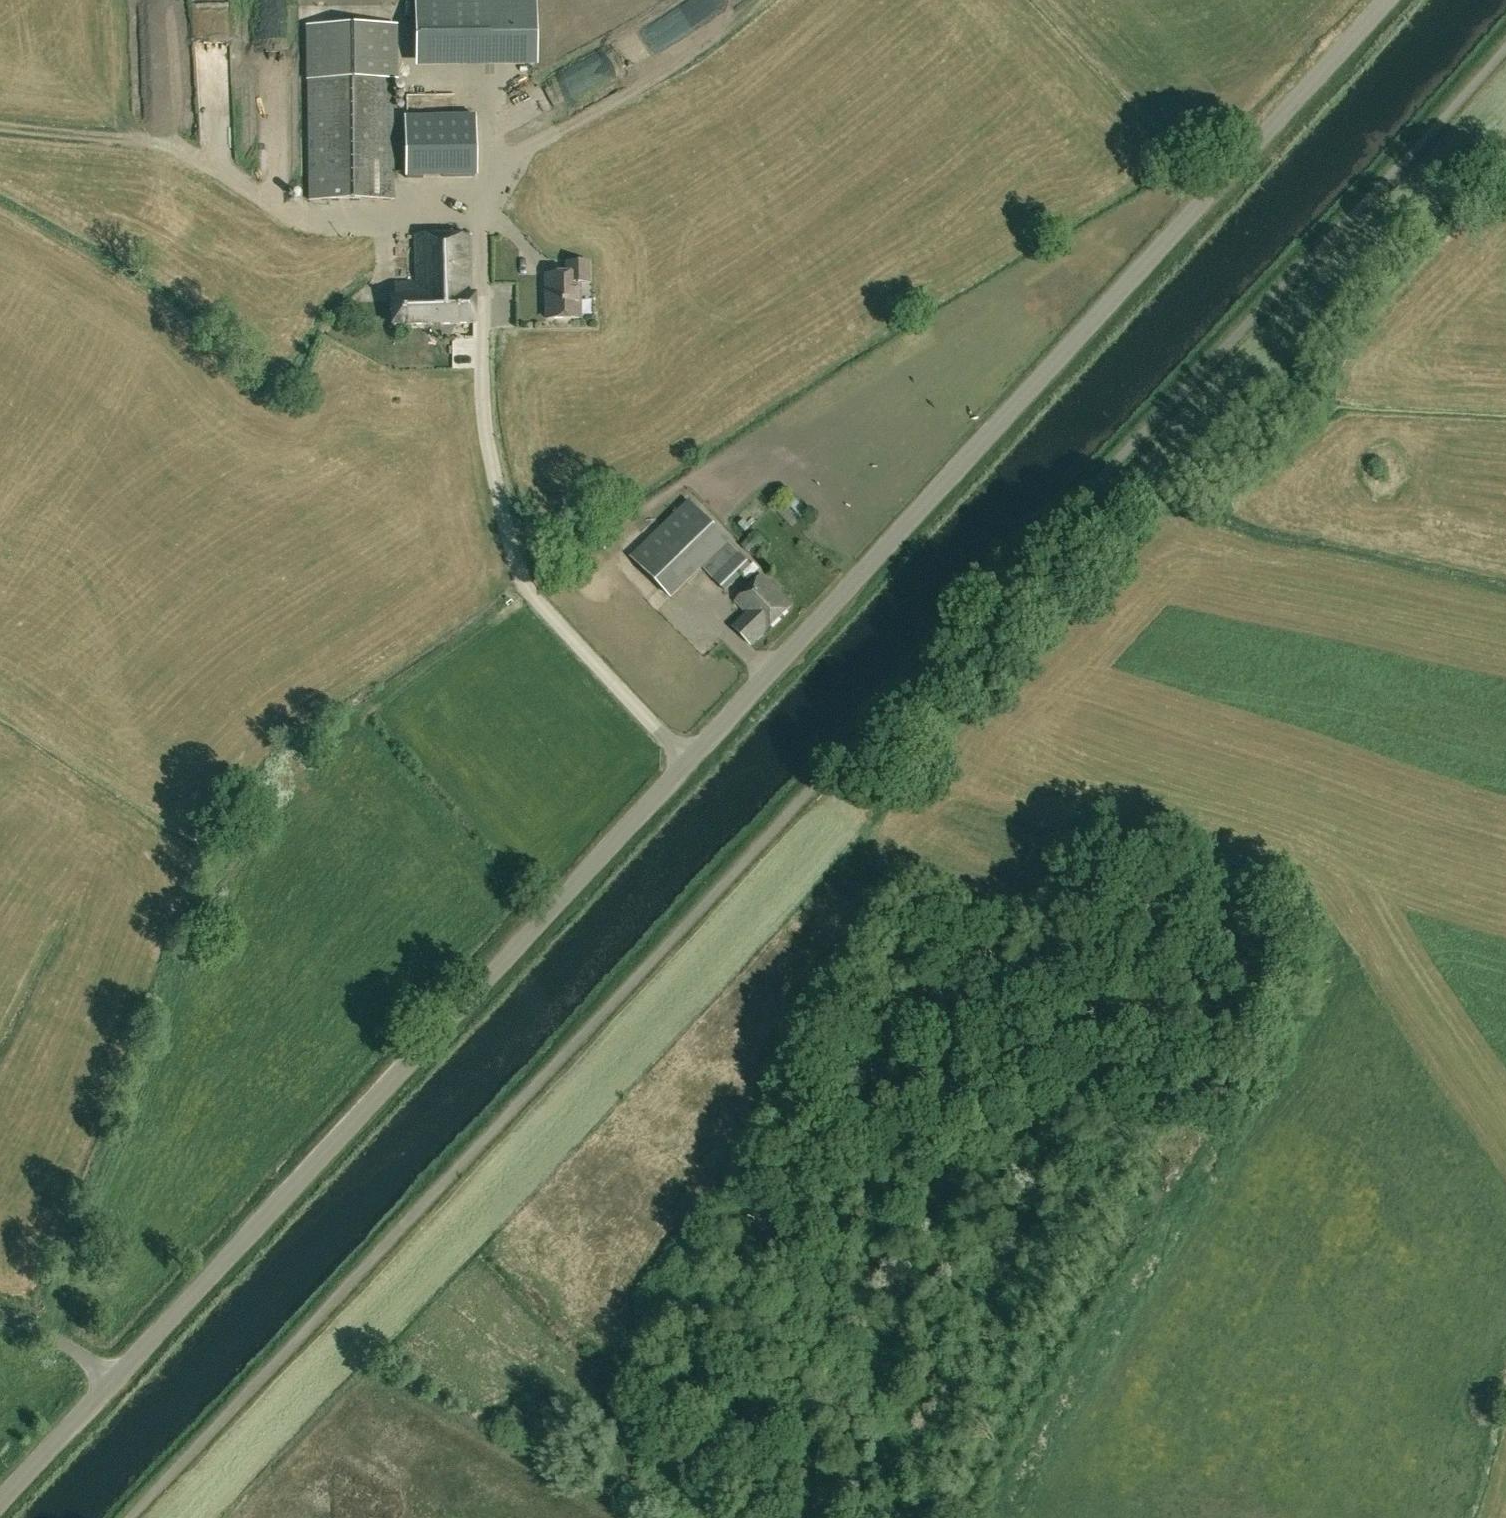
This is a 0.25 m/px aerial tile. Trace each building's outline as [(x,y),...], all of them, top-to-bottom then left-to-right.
[(414,4),(415,68),(537,67),(537,38),(537,0),(414,0),(414,4)] [(211,47),(227,45),(225,25),(208,27),(211,47)] [(309,26),(310,80),(311,200),(395,199),(393,25),(309,26)] [(478,180),(477,122),(408,123),(408,180),(478,180)] [(1217,164),(1210,158),(1202,167),(1209,173),(1217,164)] [(397,296),(392,296),(393,325),(476,323),(475,293),(472,294),(470,234),(417,236),(418,283),(396,284),(397,296)] [(579,285),(591,284),(590,258),(567,259),(567,274),(546,275),(548,319),(580,318),(579,285)] [(776,511),(792,527),(809,512),(793,495),(776,511)] [(754,564),(692,500),(635,556),(674,597),(705,566),(728,590),(754,564)] [(793,605),(764,575),(738,601),(749,612),(735,625),(753,644),(793,605)]
